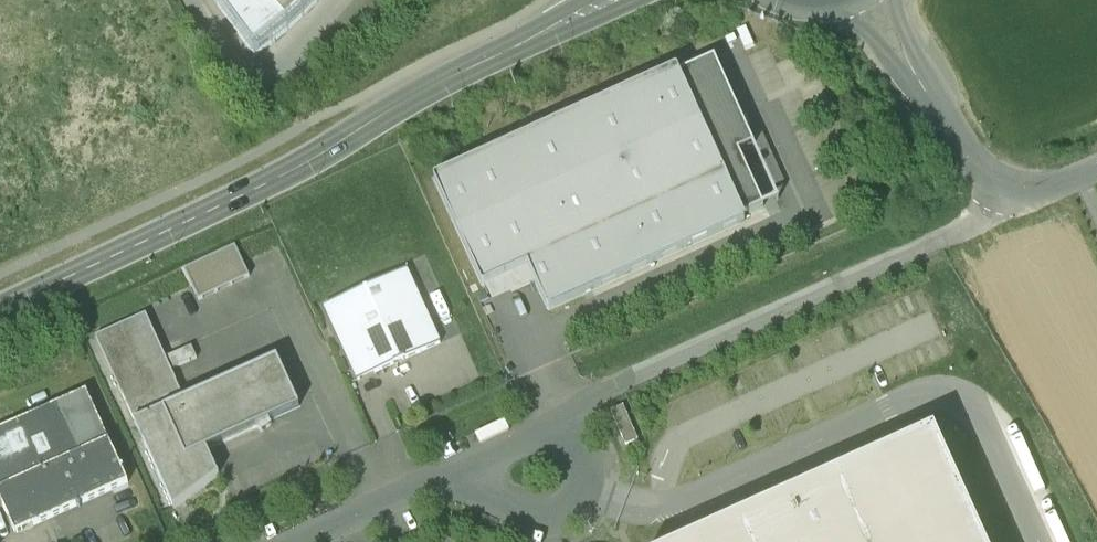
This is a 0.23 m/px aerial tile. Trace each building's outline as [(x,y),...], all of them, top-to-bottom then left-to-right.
[(227,6),(272,65),(326,15),(339,0),(234,0),(227,6)] [(712,59),(435,183),(489,304),(532,284),(546,314),(780,209),(712,59)] [(405,273),(325,310),(357,380),(438,343),(405,273)] [(142,314),(93,337),(174,512),(218,492),(199,451),(295,406),(271,354),(180,396),(142,314)] [(88,389),(0,430),(0,509),(17,541),(23,541),(134,492),(88,389)] [(944,427),(688,541),(996,541),(944,427)]
